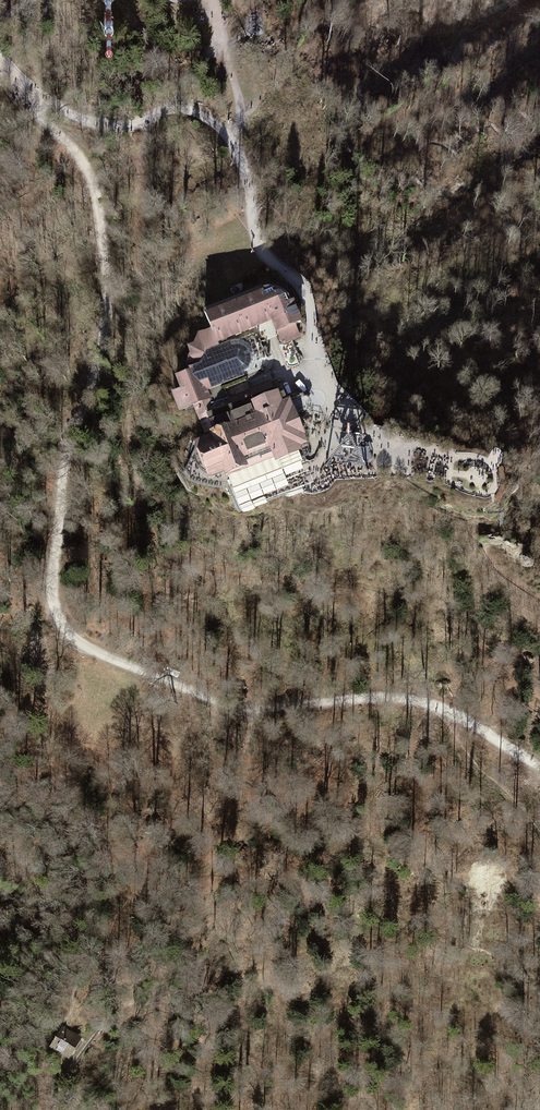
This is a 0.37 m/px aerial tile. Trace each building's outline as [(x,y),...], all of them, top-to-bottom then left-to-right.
[(280,384),(272,387),(246,397),(244,393),(225,401),(218,384),(215,385),(213,381),(236,372),(237,371),(235,367),(243,364),(248,356),(247,349),(245,344),(240,338),(233,336),(224,337),(214,340),(213,337),(268,315),(279,342),(296,335),(292,323),(298,320),(289,299),(283,302),(282,298),(281,296),(279,293),(277,289),(275,288),(272,288),(269,289),(268,286),(260,289),(258,285),(197,305),(202,323),(191,327),(185,337),(178,339),(181,346),(177,356),(177,361),(179,365),(166,370),(171,383),(163,386),(170,405),(185,399),(198,430),(198,429),(216,422),(213,414),(274,390),(278,400),(286,397),(280,384)] [(213,414),(216,422),(198,429),(199,431),(183,439),(188,451),(197,471),(198,473),(199,474),(200,474),(202,474),(215,469),(217,473),(220,473),(241,465),(238,455),(264,446),(269,459),(297,448),(296,444),(303,442),(292,413),(306,408),(305,405),(305,404),(304,403),(305,402),(306,402),(307,401),(307,400),(308,398),(307,397),(307,396),(306,395),(305,395),(303,395),(302,395),(301,395),(300,392),(286,398),(286,397),(278,400),(274,390),(213,414)] [(375,416),(366,418),(370,431),(378,429),(375,416)] [(103,945),(99,942),(93,950),(98,953),(103,945)] [(77,1036),(65,1028),(54,1046),(66,1054),(71,1046),(75,1049),(78,1044),(74,1041),(77,1036)]
